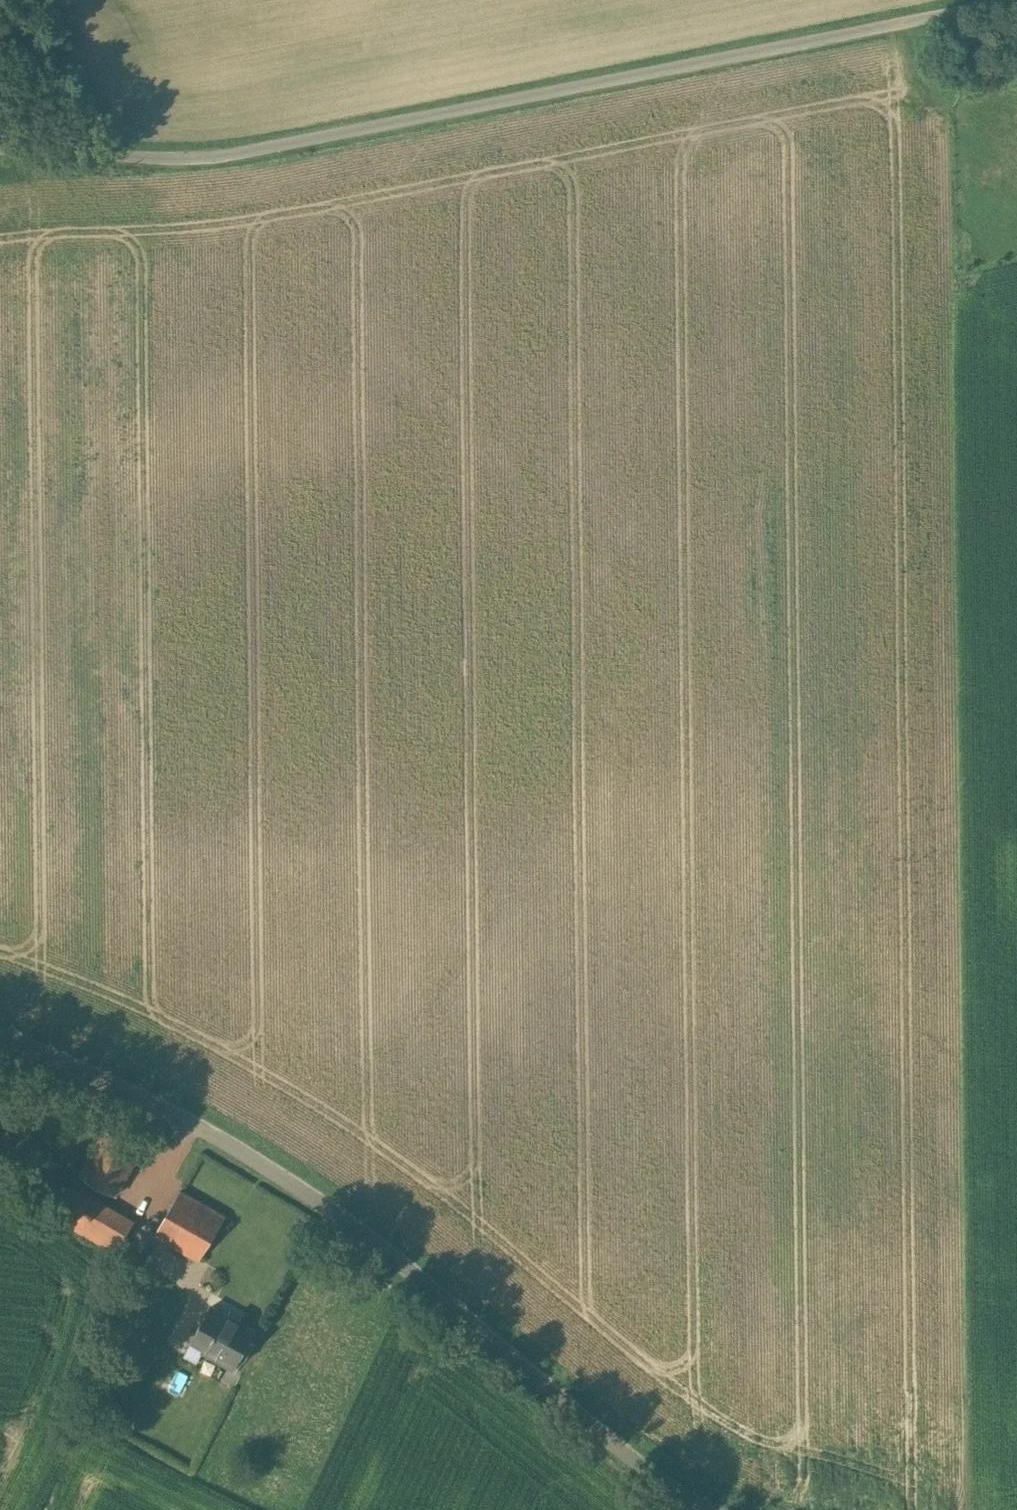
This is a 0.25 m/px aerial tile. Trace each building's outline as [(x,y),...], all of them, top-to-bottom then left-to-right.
[(140,1149),(105,1129),(80,1174),(115,1193),(140,1149)] [(133,1220),(74,1187),(56,1217),(115,1250),(133,1220)] [(225,1215),(181,1190),(155,1234),(199,1260),(225,1215)] [(254,1329),(210,1305),(192,1339),(208,1347),(206,1352),(234,1367),(254,1329)]
